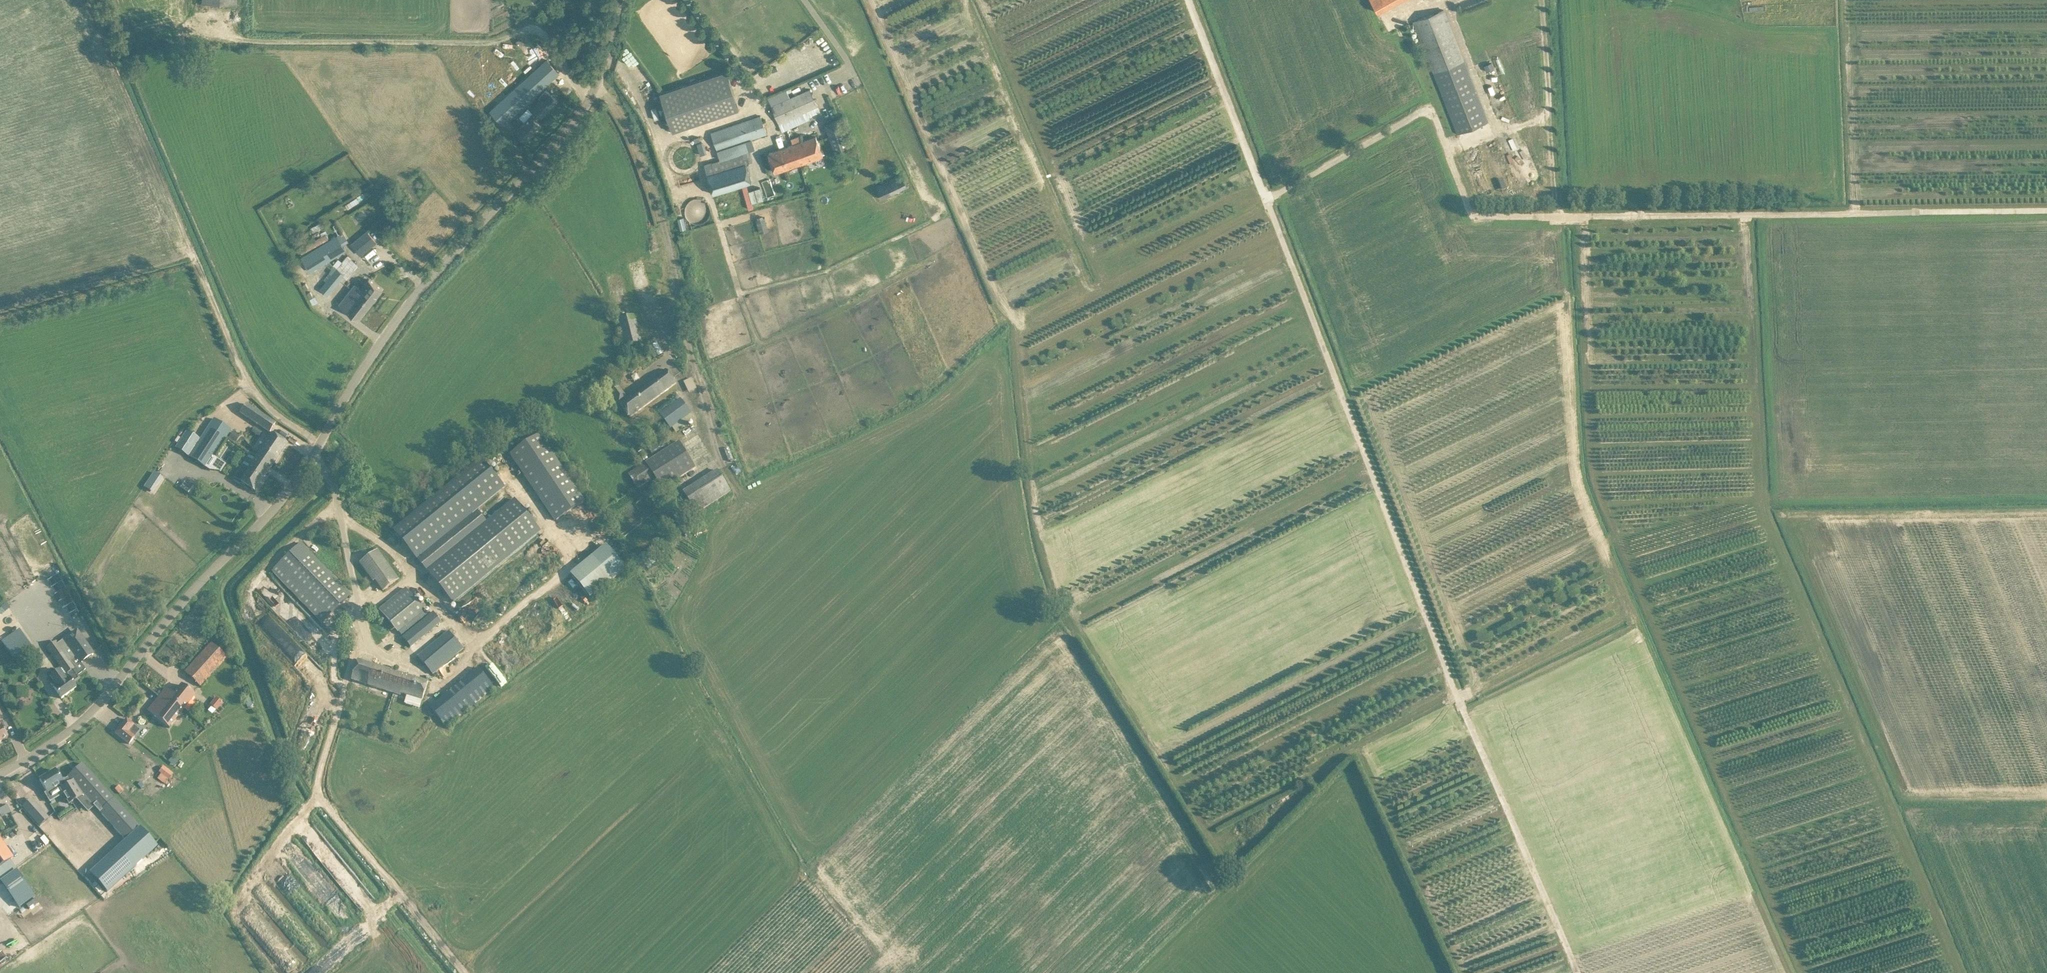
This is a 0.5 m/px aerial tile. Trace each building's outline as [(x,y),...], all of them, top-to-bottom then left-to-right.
[(1764,9),(1764,0),(1751,0),(1751,9),(1764,9)] [(1489,121),(1444,10),(1414,22),(1459,134),(1489,121)] [(813,34),(803,41),(807,46),(816,39),(813,34)] [(491,111),(502,123),(559,72),(547,59),(491,111)] [(1486,70),(1494,68),(1491,62),(1484,65),(1486,70)] [(739,109),(726,71),(660,93),(673,131),(739,109)] [(551,106),(557,100),(546,89),(539,96),(541,99),(533,108),(535,110),(533,112),(528,107),(520,116),(525,121),(516,130),(527,139),(541,124),(536,120),(540,115),(542,116),(551,106)] [(817,106),(810,89),(772,106),(779,123),(817,106)] [(711,132),(717,150),(767,133),(761,115),(711,132)] [(835,150),(848,145),(838,117),(825,122),(835,150)] [(768,153),(772,162),(775,172),(823,154),(816,136),(803,140),(801,135),(791,138),(793,144),(768,153)] [(751,140),(718,150),(720,159),(749,150),(754,148),(751,140)] [(720,159),(704,164),(707,174),(713,193),(739,185),(751,181),(745,160),(752,158),(749,150),(720,159)] [(908,186),(902,174),(884,182),(876,186),(881,199),(908,186)] [(760,187),(749,191),(752,202),(763,199),(760,187)] [(367,230),(351,243),(360,254),(376,241),(367,230)] [(346,250),(343,244),(349,241),(343,231),(337,235),(336,234),(301,255),(311,271),(346,250)] [(319,287),(328,295),(344,275),(347,277),(358,264),(347,254),(319,287)] [(339,304),(351,313),(359,319),(383,289),(369,278),(361,289),(355,284),(339,304)] [(619,320),(626,347),(642,343),(635,316),(619,320)] [(612,393),(630,418),(676,384),(667,369),(627,399),(619,388),(612,393)] [(688,392),(696,388),(692,378),(684,381),(688,392)] [(661,414),(670,427),(690,413),(680,399),(661,414)] [(239,413),(269,433),(275,424),(245,404),(239,413)] [(188,457),(206,469),(231,430),(213,418),(188,457)] [(175,448),(188,456),(199,439),(186,430),(175,448)] [(232,432),(229,437),(234,441),(238,436),(232,432)] [(272,434),(256,458),(271,468),(287,444),(272,434)] [(585,502),(540,435),(510,455),(555,523),(585,502)] [(653,458),(670,485),(696,467),(679,441),(653,458)] [(271,468),(256,458),(251,464),(246,461),(234,478),(255,492),(271,468)] [(483,460),(395,532),(417,559),(453,603),(492,571),(541,532),(515,500),(487,522),(477,510),(505,487),(483,460)] [(628,474),(637,489),(658,475),(649,460),(628,474)] [(682,492),(696,513),(731,491),(717,469),(682,492)] [(154,473),(144,488),(150,492),(160,477),(154,473)] [(351,595),(301,544),(273,571),(322,622),(351,595)] [(391,569),(378,551),(360,563),(374,582),(391,569)] [(489,678),(612,581),(593,557),(470,654),(481,668),(434,706),(448,724),(496,686),(489,678)] [(401,637),(428,615),(406,588),(380,609),(401,637)] [(76,630),(62,640),(79,664),(81,663),(93,655),(76,630)] [(418,657),(433,675),(464,649),(449,631),(418,657)] [(55,641),(46,648),(61,669),(60,670),(49,678),(52,682),(50,684),(55,691),(61,699),(76,689),(72,683),(79,679),(76,676),(86,669),(81,663),(79,664),(62,640),(57,644),(55,641)] [(411,648),(417,656),(426,649),(420,641),(411,648)] [(185,673),(192,680),(199,686),(226,657),(211,643),(185,673)] [(24,657),(30,666),(40,659),(34,650),(24,657)] [(300,651),(292,659),(312,680),(320,672),(300,651)] [(401,694),(423,700),(429,683),(380,667),(379,669),(358,662),(352,680),(400,696),(401,694)] [(166,689),(159,697),(168,705),(171,700),(183,710),(194,696),(181,685),(173,695),(166,689)] [(168,705),(159,697),(148,711),(169,728),(183,710),(171,700),(168,705)] [(223,702),(216,697),(210,705),(217,710),(223,702)] [(126,720),(115,734),(129,745),(134,738),(128,732),(133,725),(126,720)] [(8,738),(5,733),(7,732),(2,721),(0,722),(0,743),(8,738)] [(172,758),(168,762),(174,767),(179,761),(176,758),(174,760),(172,758)] [(82,796),(76,786),(124,840),(138,827),(82,764),(68,777),(61,781),(55,771),(39,780),(52,801),(60,796),(58,793),(61,792),(68,805),(82,796)] [(157,779),(164,785),(173,774),(163,767),(158,773),(161,775),(157,779)] [(22,807),(39,826),(48,817),(30,798),(22,807)] [(140,826),(90,873),(107,893),(119,881),(130,871),(157,846),(140,826)] [(0,841),(0,868),(13,859),(0,841)] [(281,849),(285,861),(295,858),(292,850),(296,849),(295,844),(281,849)] [(40,886),(33,875),(28,878),(20,866),(4,877),(20,900),(40,886)]
